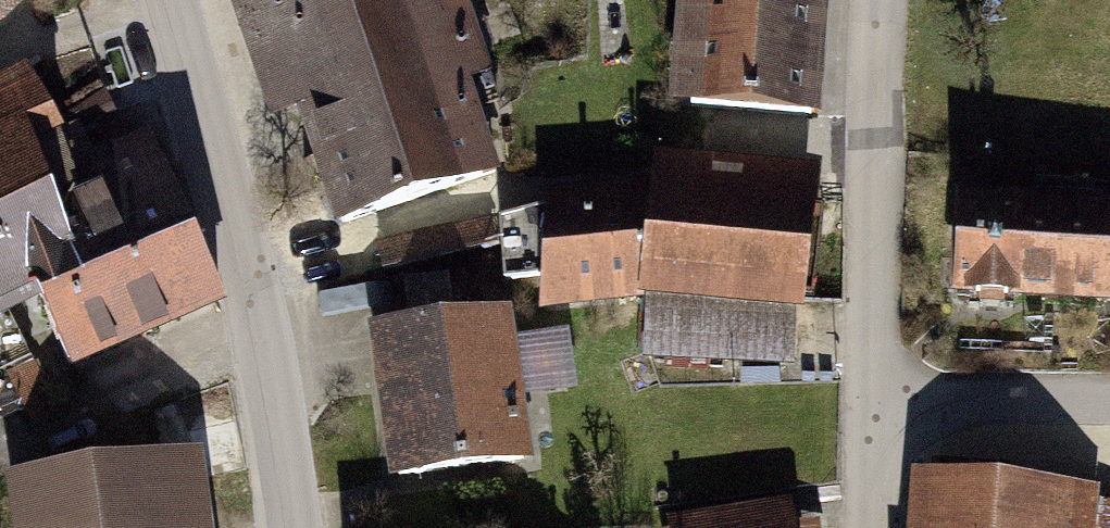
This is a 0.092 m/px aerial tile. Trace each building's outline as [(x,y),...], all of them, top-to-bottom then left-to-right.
[(32,0),(0,0),(0,30),(32,0)] [(267,118),(298,108),(336,223),(502,169),(473,78),(489,72),(466,0),(228,0),(267,118)] [(679,99),(827,112),(836,0),(687,0),(679,99)] [(53,398),(17,313),(49,302),(77,370),(227,306),(153,128),(79,162),(35,66),(0,82),(0,419),(53,398)] [(658,193),(550,205),(545,315),(646,300),(643,366),(812,372),(821,160),(660,154),(658,193)] [(949,191),(951,309),(1109,307),(1109,190),(949,191)] [(516,302),(368,325),(392,486),(541,464),(516,302)] [(7,473),(15,527),(214,527),(203,446),(7,473)] [(916,474),(914,527),(1108,527),(1109,481),(916,474)] [(668,524),(669,527),(803,527),(798,501),(668,524)]
